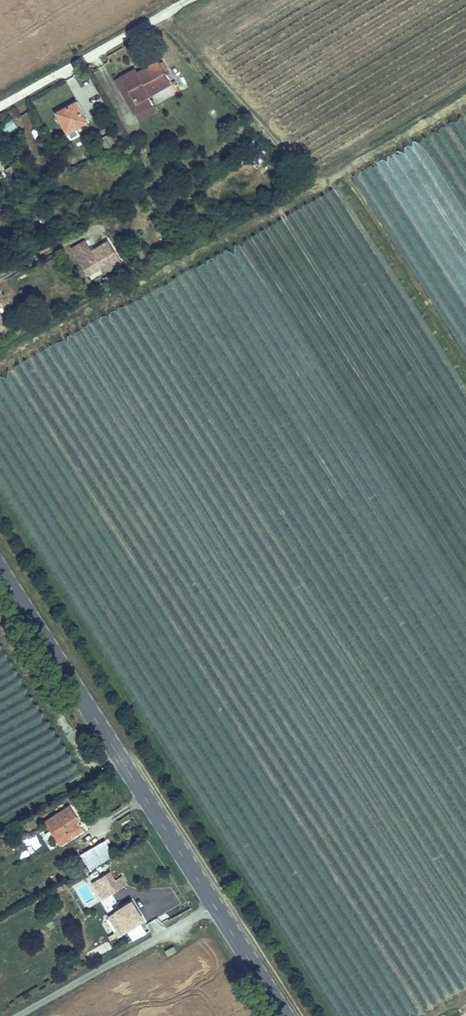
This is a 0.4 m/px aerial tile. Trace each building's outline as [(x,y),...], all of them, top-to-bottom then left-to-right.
[(130,73),(117,81),(128,101),(122,105),(131,119),(149,108),(144,99),(166,86),(153,65),(133,76),(130,73)] [(70,109),(52,120),(64,141),(82,131),(70,109)] [(2,127),(6,134),(17,128),(13,121),(2,127)] [(7,170),(0,174),(9,189),(16,184),(7,170)] [(84,243),(70,251),(85,273),(102,263),(107,270),(119,263),(106,241),(89,250),(84,243)] [(70,800),(52,810),(67,837),(82,828),(76,818),(78,816),(70,800)] [(78,851),(88,868),(114,854),(104,836),(78,851)] [(110,860),(92,870),(105,894),(123,883),(110,860)] [(134,897),(115,907),(126,927),(145,916),(134,897)]
